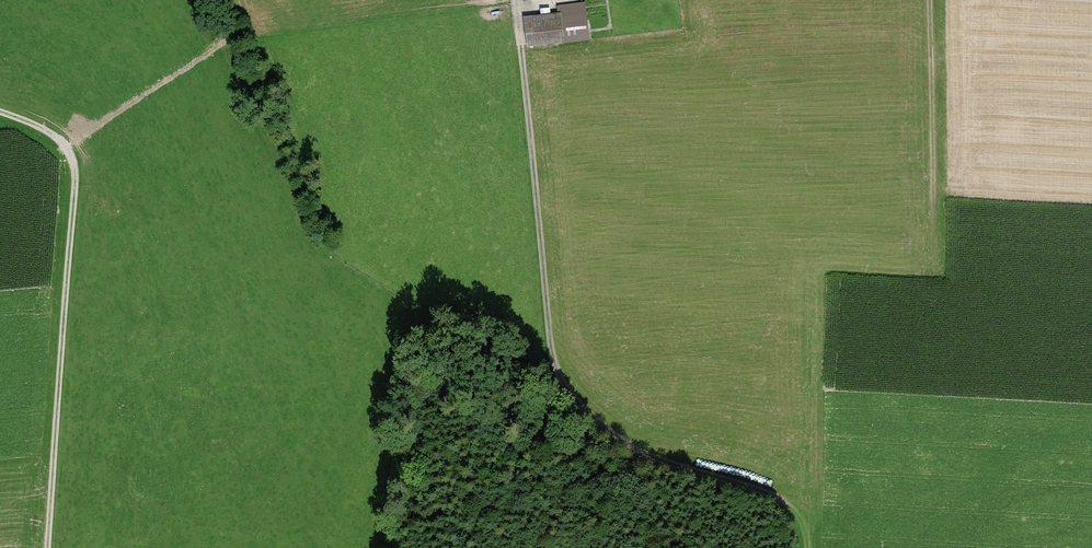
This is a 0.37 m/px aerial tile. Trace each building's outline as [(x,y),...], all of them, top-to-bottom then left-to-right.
[(558,14),(525,18),(528,48),(590,41),(586,2),(557,5),(558,14)]
